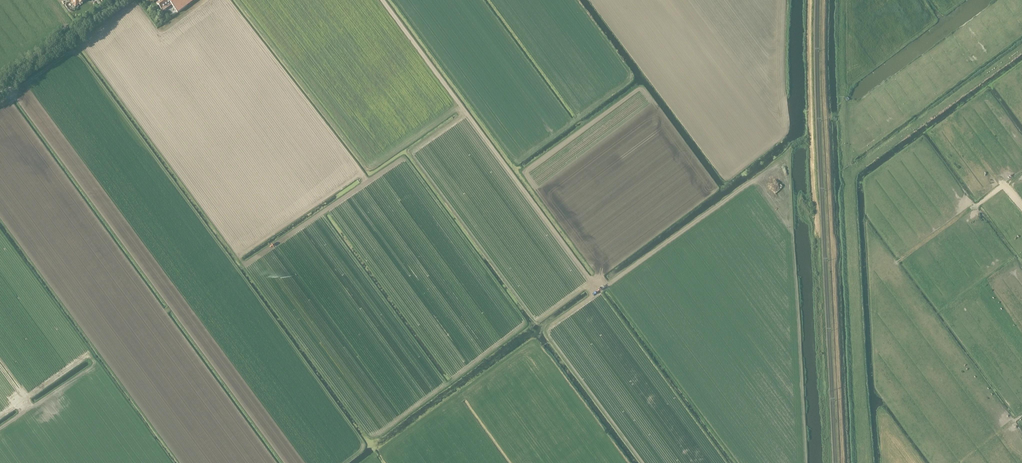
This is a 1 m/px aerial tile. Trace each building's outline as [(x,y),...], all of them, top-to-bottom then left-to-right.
[(156,3),(161,10),(165,7),(166,8),(171,5),(177,13),(194,0),(160,0),(156,3)]
